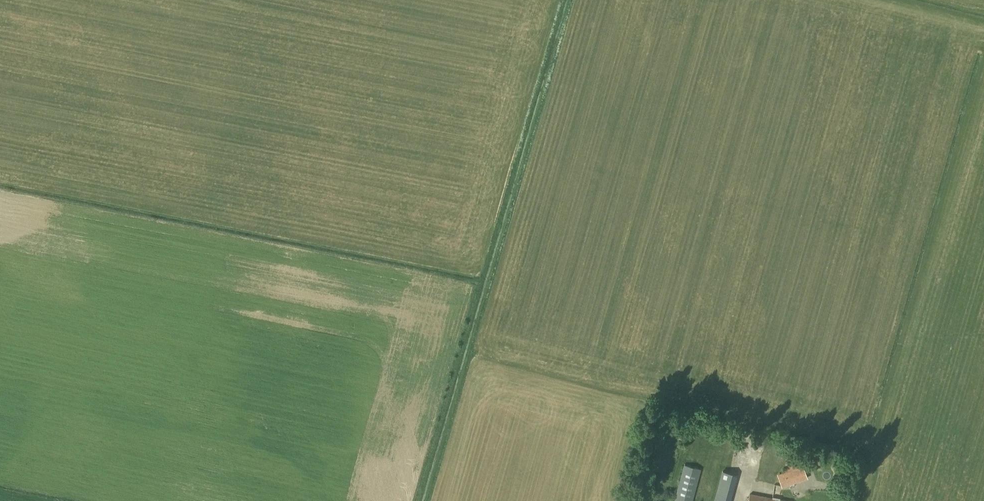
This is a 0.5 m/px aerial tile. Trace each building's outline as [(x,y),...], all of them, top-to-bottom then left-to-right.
[(701,469),(684,465),(674,500),(692,500),(701,469)] [(719,478),(735,482),(737,475),(722,470),(719,478)] [(795,483),(790,470),(777,474),(781,488),(795,483)]
